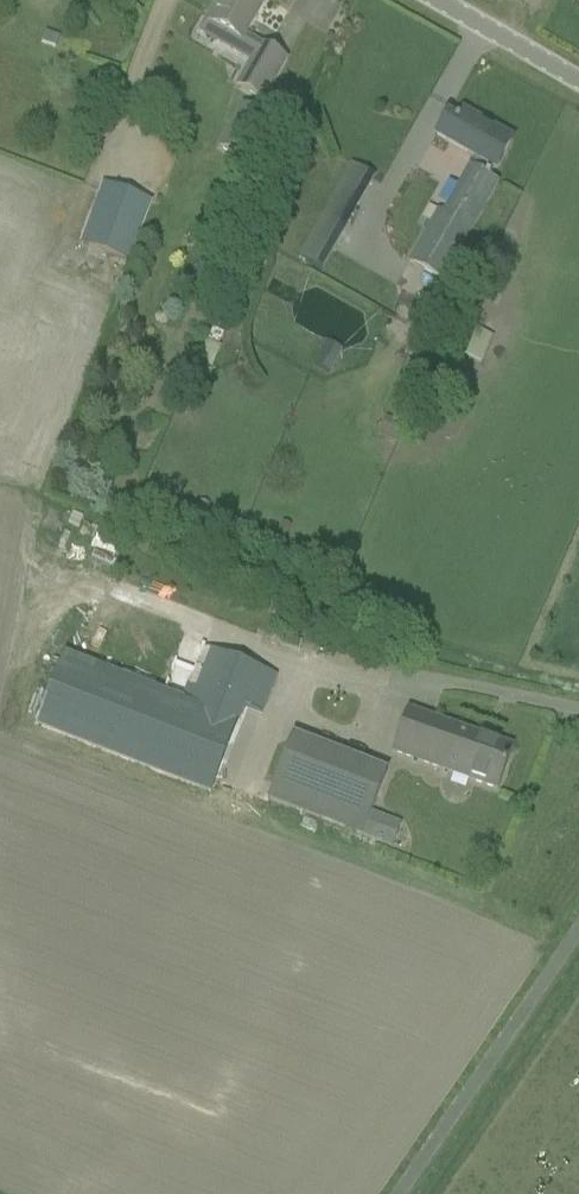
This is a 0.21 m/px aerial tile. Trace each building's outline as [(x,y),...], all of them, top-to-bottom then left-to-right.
[(206,22),(241,43),(264,1),(262,0),(219,0),(206,22)] [(45,33),(41,43),(55,49),(59,38),(45,33)] [(246,71),(237,87),(262,101),(285,60),(267,49),(266,51),(252,74),(246,71)] [(218,151),(244,166),(269,122),(243,107),(218,151)] [(408,263),(442,282),(499,184),(491,179),(500,162),(511,142),(492,131),(490,134),(479,127),(481,124),(462,113),(457,122),(456,121),(455,123),(445,118),(433,139),(470,161),(440,212),(437,211),(408,263)] [(298,260),(322,273),(375,178),(351,165),(298,260)] [(100,195),(81,244),(128,262),(151,203),(137,198),(104,185),(100,195)] [(486,359),(492,335),(465,328),(459,353),(486,359)] [(321,350),(312,366),(329,376),(338,360),(321,350)] [(82,486),(80,503),(96,505),(97,488),(82,486)] [(358,501),(353,513),(363,517),(367,506),(358,501)] [(270,618),(264,637),(282,643),(288,623),(270,618)] [(202,649),(181,705),(236,726),(243,707),(262,714),(276,678),(202,649)] [(62,659),(36,725),(210,792),(236,726),(181,705),(62,659)] [(392,754),(498,791),(513,748),(407,711),(392,754)] [(291,738),(267,800),(362,838),(371,814),(371,813),(386,775),(291,738)]
